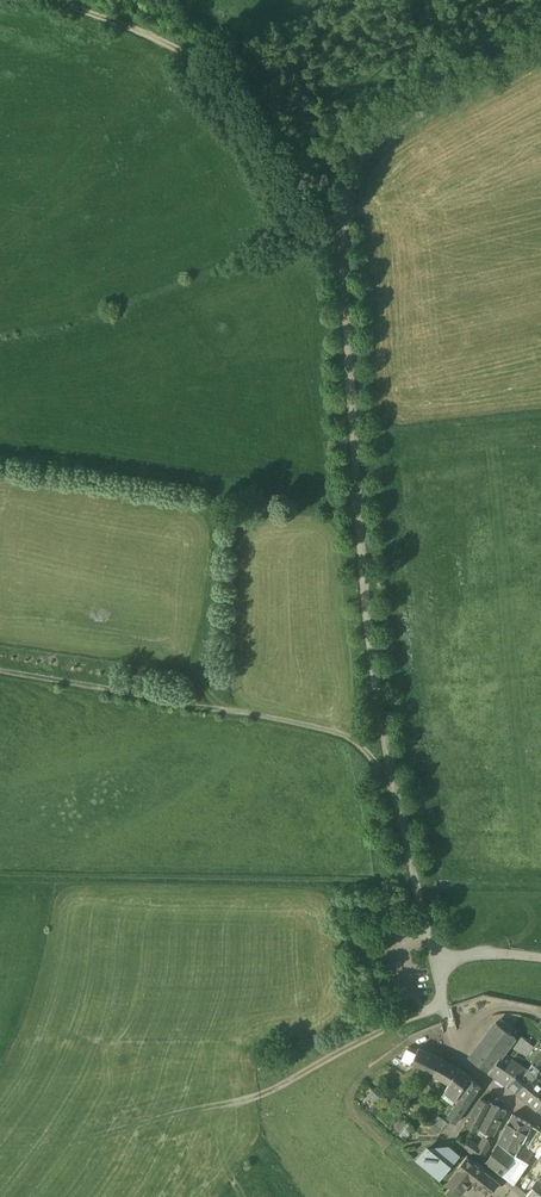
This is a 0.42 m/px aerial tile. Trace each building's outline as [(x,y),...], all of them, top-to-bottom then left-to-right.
[(515,1037),(496,1023),(484,1039),(503,1053),(515,1037)] [(521,1036),(512,1047),(519,1053),(528,1041),(521,1036)] [(503,1053),(484,1039),(470,1058),(489,1072),(500,1058),(503,1053)] [(528,1041),(519,1053),(526,1058),(535,1047),(528,1041)] [(526,1058),(532,1062),(540,1050),(540,1044),(538,1042),(535,1047),(526,1058)] [(409,1047),(396,1057),(412,1064),(418,1051),(409,1047)] [(442,1059),(419,1048),(418,1051),(412,1064),(422,1068),(434,1073),(442,1059)] [(525,1058),(514,1051),(510,1057),(521,1065),(526,1058),(525,1058)] [(507,1055),(503,1060),(500,1058),(489,1072),(508,1085),(516,1075),(523,1066),(521,1065),(510,1057),(507,1055)] [(459,1069),(442,1059),(434,1073),(450,1082),(459,1069)] [(532,1065),(529,1069),(535,1074),(538,1069),(532,1065)] [(523,1066),(516,1075),(521,1079),(528,1070),(523,1066)] [(471,1078),(459,1069),(450,1082),(462,1090),(471,1078)] [(521,1079),(516,1075),(508,1085),(519,1093),(530,1079),(534,1082),(538,1077),(535,1074),(529,1069),(528,1070),(521,1079)] [(534,1082),(530,1079),(519,1093),(527,1099),(539,1110),(540,1108),(540,1072),(538,1077),(534,1082)] [(481,1086),(471,1078),(462,1090),(458,1096),(461,1098),(469,1104),(481,1086)] [(462,1090),(450,1082),(445,1089),(457,1098),(458,1096),(462,1090)] [(461,1098),(449,1116),(458,1121),(469,1104),(461,1098)] [(481,1099),(467,1125),(476,1130),(478,1127),(490,1103),(481,1099)] [(507,1111),(490,1103),(478,1127),(494,1136),(507,1111)] [(449,1122),(438,1114),(430,1125),(440,1133),(449,1122)] [(532,1126),(513,1115),(499,1140),(518,1153),(521,1147),(532,1126)] [(410,1121),(400,1131),(405,1137),(415,1127),(410,1121)] [(532,1126),(521,1147),(538,1158),(540,1153),(540,1131),(532,1126)] [(485,1135),(480,1145),(469,1139),(464,1147),(482,1160),(493,1140),(485,1135)] [(450,1145),(429,1145),(428,1144),(416,1159),(440,1179),(461,1155),(450,1145)] [(515,1158),(500,1146),(494,1150),(488,1162),(503,1175),(515,1158)] [(516,1156),(515,1158),(503,1175),(530,1196),(540,1196),(540,1178),(531,1170),(538,1158),(521,1147),(518,1153),(516,1156)] [(499,1182),(467,1157),(448,1181),(462,1192),(472,1180),(489,1194),(499,1182)]
